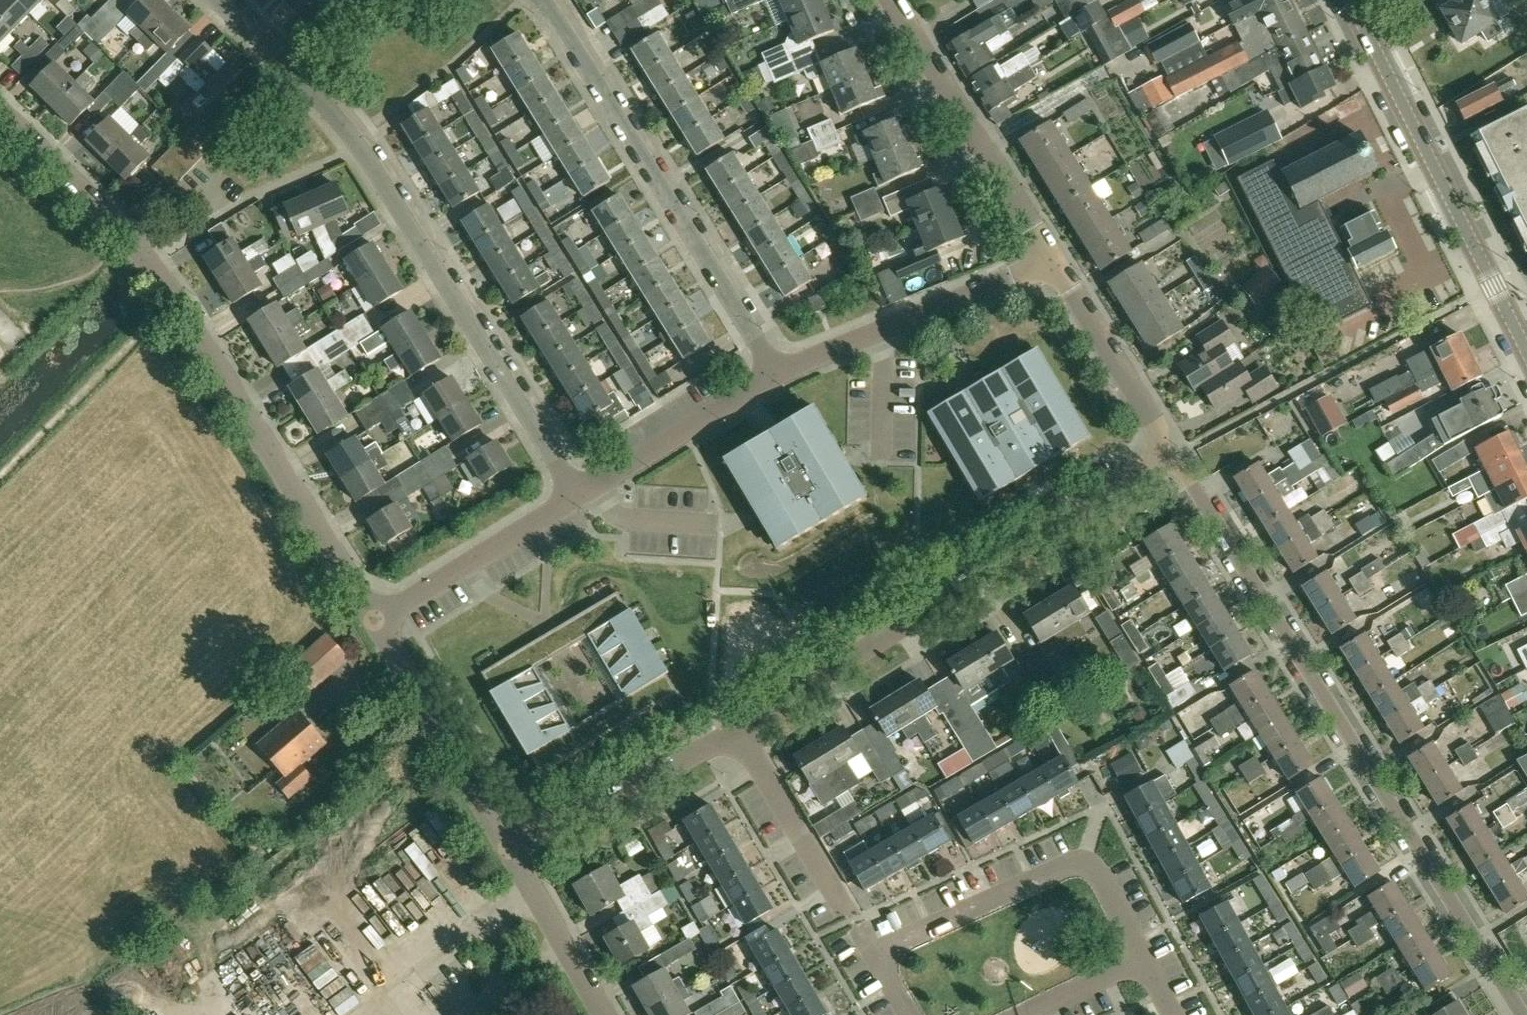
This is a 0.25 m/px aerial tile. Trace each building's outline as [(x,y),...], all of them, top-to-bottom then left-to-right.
[(0,0),(0,19),(13,31),(31,13),(18,0),(0,0)] [(31,13),(43,0),(18,0),(31,13)] [(130,33),(139,42),(149,31),(171,9),(161,0),(141,0),(138,4),(130,12),(140,22),(131,31),(130,33)] [(300,16),(316,0),(284,0),(300,16)] [(634,4),(631,6),(638,18),(662,3),(660,0),(630,0),(634,4)] [(702,12),(719,4),(717,0),(697,0),(702,12)] [(754,0),(730,0),(726,2),(732,14),(756,4),(754,0)] [(789,19),(790,19),(825,4),(823,0),(782,0),(789,19)] [(1054,1),(1065,18),(1095,0),(1056,0),(1054,1)] [(1082,31),(1108,16),(1098,0),(1095,0),(1072,15),(1082,31)] [(1145,12),(1138,0),(1128,0),(1107,11),(1109,15),(1108,15),(1108,16),(1116,27),(1145,12)] [(1291,0),(1282,0),(1234,24),(1243,41),(1167,80),(1175,97),(1221,74),(1221,75),(1248,61),(1255,57),(1307,31),(1291,0)] [(1282,0),(1240,0),(1226,7),(1234,24),(1282,0)] [(1451,2),(1452,5),(1443,10),(1452,26),(1451,27),(1453,30),(1451,35),(1454,39),(1459,41),(1461,44),(1464,42),(1468,43),(1474,39),(1475,35),(1481,31),(1488,42),(1503,32),(1496,22),(1498,21),(1485,1),(1487,0),(1451,0),(1451,2)] [(692,1),(669,15),(667,17),(672,26),(686,16),(694,29),(703,24),(695,11),(697,10),(692,1)] [(669,15),(662,3),(638,18),(646,31),(667,17),(669,15)] [(790,19),(795,32),(790,34),(789,38),(793,48),(836,30),(825,4),(790,19)] [(101,9),(81,29),(85,33),(89,36),(109,16),(101,8),(101,9)] [(149,31),(139,42),(147,50),(158,39),(169,50),(182,37),(188,31),(191,29),(171,9),(149,31)] [(958,62),(1008,31),(998,15),(948,46),(958,62)] [(68,16),(56,28),(64,36),(76,24),(68,16)] [(109,16),(89,36),(98,45),(117,25),(109,16)] [(1123,36),(1116,27),(1108,16),(1085,30),(1103,65),(1130,50),(1123,36)] [(13,31),(0,19),(0,45),(13,31)] [(1157,63),(1160,61),(1199,40),(1200,40),(1190,22),(1148,45),(1157,63)] [(64,36),(56,45),(64,53),(85,33),(81,29),(76,24),(64,36)] [(1144,25),(1126,34),(1132,46),(1149,36),(1144,25)] [(1013,39),(1008,31),(958,62),(967,77),(994,61),(990,53),(1013,39)] [(1281,89),(1325,68),(1307,31),(1255,57),(1248,61),(1221,75),(1231,93),(1270,70),(1280,90),(1281,89)] [(506,69),(532,53),(519,32),(493,48),(506,69)] [(646,70),(672,54),(659,32),(633,48),(646,70)] [(41,37),(30,48),(38,57),(49,45),(41,37)] [(190,46),(180,56),(189,65),(208,84),(232,107),(251,87),(227,65),(217,75),(201,59),(211,49),(199,37),(197,39),(190,46)] [(712,58),(721,53),(712,39),(704,45),(712,58)] [(22,56),(11,67),(20,75),(38,57),(30,48),(21,40),(14,47),(22,56)] [(867,74),(857,48),(804,69),(807,76),(812,78),(826,73),(833,88),(836,87),(864,75),(867,74)] [(764,59),(765,62),(758,65),(762,75),(793,61),(788,49),(764,59)] [(532,53),(506,69),(519,90),(545,74),(532,53)] [(721,53),(712,58),(720,72),(729,67),(721,53)] [(999,67),(997,63),(969,80),(979,96),(1029,65),(1022,53),(999,67)] [(685,75),(672,54),(646,70),(659,91),(685,75)] [(159,61),(138,83),(141,85),(146,91),(158,79),(167,69),(159,61)] [(793,61),(762,75),(766,84),(773,81),(774,83),(798,73),(793,61)] [(464,85),(479,76),(470,62),(456,71),(464,85)] [(47,71),(32,86),(52,105),(75,82),(55,63),(47,71)] [(195,91),(180,107),(196,123),(203,117),(213,127),(232,107),(208,84),(189,65),(179,75),(195,91)] [(1037,77),(1029,65),(979,96),(988,111),(1004,102),(1006,106),(1019,99),(1014,91),(1037,77)] [(1325,68),(1281,89),(1280,90),(1278,91),(1285,105),(1298,99),(1302,108),(1326,96),(1324,92),(1336,86),(1326,67),(1325,68)] [(123,70),(104,90),(112,98),(132,77),(124,69),(123,70)] [(75,82),(52,105),(72,124),(88,108),(94,101),(84,91),(93,81),(84,72),(75,82)] [(545,74),(519,90),(532,112),(558,95),(545,74)] [(841,114),(878,98),(867,74),(864,75),(836,87),(833,88),(838,101),(836,102),(841,114)] [(685,75),(659,91),(672,112),(698,96),(685,75)] [(132,77),(112,98),(121,106),(141,85),(138,83),(132,77)] [(1172,98),(1162,77),(1141,88),(1152,109),(1172,98)] [(1485,116),(1496,110),(1493,105),(1501,101),(1498,94),(1514,86),(1509,77),(1456,104),(1464,120),(1482,111),(1485,116)] [(463,116),(473,110),(455,79),(434,92),(440,102),(452,95),(462,111),(461,112),(463,116)] [(738,99),(746,94),(738,82),(730,87),(738,99)] [(746,94),(738,99),(720,111),(725,120),(743,108),(747,114),(755,109),(746,94)] [(482,113),(491,108),(483,95),(474,101),(482,113)] [(571,117),(558,95),(532,112),(546,133),(571,117)] [(698,96),(672,112),(685,134),(712,118),(698,96)] [(1082,102),(1089,111),(1095,108),(1089,97),(1082,102)] [(1089,111),(1082,102),(1076,105),(1082,115),(1089,111)] [(1076,105),(1070,109),(1076,119),(1079,117),(1082,115),(1076,105)] [(1175,128),(1161,105),(1144,116),(1159,138),(1175,128)] [(429,108),(414,118),(402,125),(415,146),(442,129),(429,108)] [(482,113),(491,127),(499,122),(491,108),(482,113)] [(1472,136),(1526,247),(1526,108),(1472,136)] [(1070,109),(1064,113),(1070,123),(1076,119),(1070,109)] [(463,116),(463,117),(464,116),(475,133),(484,127),(473,110),(463,116)] [(1267,110),(1217,136),(1231,164),(1281,139),(1267,110)] [(110,117),(88,140),(108,159),(130,137),(110,117)] [(585,138),(571,117),(546,133),(559,154),(585,138)] [(865,131),(866,132),(854,137),(858,146),(862,147),(871,144),(876,157),(911,143),(899,117),(865,131)] [(725,139),(712,118),(685,134),(698,155),(725,139)] [(807,128),(812,140),(836,130),(831,118),(807,128)] [(1041,173),(1061,205),(1091,186),(1051,122),(1020,141),(1041,173)] [(130,137),(108,159),(128,178),(149,156),(139,146),(149,135),(140,126),(130,137)] [(773,157),(782,151),(766,126),(748,137),(755,147),(766,140),(767,142),(764,144),(773,157)] [(455,150),(442,129),(415,146),(428,167),(455,150)] [(841,142),(836,130),(812,140),(817,152),(841,142)] [(486,131),(477,136),(487,153),(496,147),(486,131)] [(1317,153),(1283,171),(1301,208),(1378,169),(1359,132),(1327,148),(1324,143),(1314,147),(1317,153)] [(185,133),(177,141),(198,162),(206,154),(185,133)] [(500,142),(508,156),(517,150),(509,137),(500,142)] [(585,138),(559,154),(572,175),(598,159),(585,138)] [(177,141),(168,150),(189,170),(198,162),(177,141)] [(911,143),(876,157),(882,172),(874,175),(879,186),(922,168),(918,159),(911,143)] [(168,150),(160,158),(181,178),(189,170),(168,150)] [(468,170),(455,150),(428,167),(440,187),(468,170)] [(517,150),(508,156),(517,170),(525,164),(517,150)] [(509,168),(499,151),(489,156),(499,173),(509,168)] [(773,157),(767,162),(780,183),(784,181),(795,174),(782,151),(773,157)] [(720,189),(746,173),(733,152),(707,168),(720,189)] [(160,158),(153,166),(174,186),(181,178),(160,158)] [(611,180),(598,159),(572,175),(585,196),(611,180)] [(1272,161),(1236,179),(1297,300),(1310,294),(1328,328),(1372,306),(1346,254),(1350,252),(1358,268),(1394,249),(1385,232),(1384,233),(1374,212),(1346,226),(1341,229),(1345,235),(1348,242),(1341,245),(1330,222),(1322,208),(1319,202),(1298,212),(1272,161)] [(480,191),(468,170),(440,187),(453,208),(480,191)] [(759,195),(746,173),(720,189),(733,211),(759,195)] [(795,174),(784,181),(789,189),(791,187),(799,199),(808,194),(795,174)] [(543,193),(534,179),(526,184),(535,198),(543,193)] [(337,183),(312,194),(326,224),(336,219),(350,213),(337,183)] [(531,202),(521,186),(511,191),(522,208),(531,202)] [(910,208),(918,227),(953,213),(942,186),(915,198),(912,190),(885,202),(891,216),(910,208)] [(1101,269),(1132,250),(1091,186),(1061,205),(1101,269)] [(855,208),(879,198),(875,187),(850,197),(855,208)] [(543,193),(535,198),(543,211),(551,206),(543,193)] [(312,194),(275,210),(282,226),(291,222),(292,224),(294,223),(296,228),(300,235),(313,229),(323,254),(336,248),(332,241),(333,240),(326,224),(312,194)] [(606,231),(631,215),(618,194),(593,209),(606,231)] [(807,213),(816,207),(808,194),(799,199),(807,213)] [(759,195),(733,211),(746,232),(772,216),(759,195)] [(885,211),(879,198),(855,208),(861,221),(885,211)] [(475,242),(502,225),(489,205),(462,222),(475,242)] [(524,211),(534,228),(543,223),(533,205),(524,211)] [(959,226),(953,213),(918,227),(923,239),(911,244),(916,256),(894,265),(895,268),(899,279),(940,262),(936,248),(963,237),(959,226)] [(821,214),(808,224),(812,231),(811,232),(820,245),(834,236),(821,214)] [(644,236),(631,215),(606,231),(619,252),(644,236)] [(785,237),(772,216),(746,232),(759,253),(793,233),(792,232),(785,237)] [(1164,217),(1157,222),(1163,231),(1169,227),(1164,217)] [(210,230),(220,247),(206,256),(221,279),(260,255),(254,244),(241,252),(223,222),(210,230)] [(1157,222),(1151,226),(1157,235),(1163,231),(1157,222)] [(502,225),(475,242),(488,263),(514,246),(502,225)] [(333,240),(332,241),(336,248),(338,252),(363,236),(357,226),(343,234),(333,240)] [(536,232),(546,249),(556,243),(546,226),(536,232)] [(1151,226),(1145,230),(1151,239),(1157,235),(1151,226)] [(1144,243),(1151,239),(1145,230),(1139,234),(1144,243)] [(793,233),(759,253),(772,274),(798,258),(791,247),(798,243),(793,233)] [(579,250),(570,236),(561,241),(570,255),(579,250)] [(658,258),(644,236),(619,252),(632,273),(658,258)] [(849,259),(834,236),(820,245),(828,259),(835,256),(840,263),(829,270),(836,282),(855,270),(849,259)] [(360,283),(387,266),(373,243),(346,260),(360,283)] [(527,267),(514,246),(488,263),(500,283),(527,267)] [(558,247),(549,252),(543,256),(554,273),(559,269),(569,263),(558,247)] [(570,255),(578,268),(587,263),(579,250),(570,255)] [(1262,254),(1254,261),(1259,269),(1268,263),(1262,254)] [(260,255),(221,279),(235,303),(263,286),(254,273),(267,265),(260,255)] [(1186,261),(1191,268),(1199,263),(1195,255),(1186,261)] [(326,259),(304,273),(310,284),(335,268),(328,258),(326,259)] [(671,279),(658,258),(632,273),(645,295),(671,279)] [(811,280),(798,258),(772,274),(786,295),(811,280)] [(298,263),(273,278),(279,289),(293,280),(304,273),(298,263)] [(1150,349),(1182,329),(1141,263),(1109,283),(1150,349)] [(1195,276),(1204,270),(1199,263),(1191,268),(1195,276)] [(1255,304),(1281,282),(1267,264),(1240,287),(1255,304)] [(402,290),(387,266),(360,283),(374,307),(402,290)] [(527,267),(500,283),(513,304),(540,287),(552,280),(547,271),(535,279),(527,267)] [(1196,276),(1200,283),(1208,277),(1204,270),(1195,276),(1196,276)] [(293,280),(279,289),(285,299),(310,284),(304,273),(293,280)] [(1208,277),(1200,283),(1204,290),(1213,285),(1208,277)] [(596,278),(588,283),(595,296),(604,290),(596,278)] [(671,279),(645,295),(658,316),(684,300),(671,279)] [(581,304),(590,298),(580,281),(570,287),(581,304)] [(613,305),(604,290),(595,296),(604,310),(613,305)] [(807,299),(813,314),(827,308),(821,293),(807,299)] [(661,334),(665,341),(671,337),(697,321),(684,300),(658,316),(667,331),(661,334)] [(535,338),(562,322),(549,301),(522,318),(535,338)] [(583,308),(594,325),(603,319),(593,302),(583,308)] [(298,307),(285,315),(277,303),(250,320),(264,344),(305,318),(298,307)] [(369,324),(344,339),(351,350),(363,342),(370,353),(390,340),(398,351),(426,333),(412,311),(375,334),(369,324)] [(344,339),(369,324),(363,314),(338,329),(344,339)] [(305,318),(264,344),(279,367),(307,349),(299,337),(312,328),(305,318)] [(614,326),(622,338),(630,333),(622,320),(614,326)] [(697,321),(671,337),(685,358),(710,343),(697,321)] [(1196,388),(1240,361),(1239,361),(1233,365),(1222,347),(1234,339),(1223,321),(1198,336),(1205,347),(1201,350),(1202,351),(1181,364),(1196,388)] [(575,342),(562,322),(535,338),(548,359),(575,342)] [(616,340),(606,322),(596,328),(607,346),(616,340)] [(344,339),(338,329),(313,345),(319,355),(344,339)] [(426,333),(398,351),(412,375),(441,357),(426,333)] [(639,348),(630,333),(622,338),(631,353),(639,348)] [(1412,371),(1399,377),(1403,387),(1422,378),(1445,366),(1470,354),(1459,333),(1430,347),(1431,348),(1407,360),(1412,371)] [(351,350),(344,339),(319,355),(326,365),(351,350)] [(575,342),(548,359),(560,380),(587,363),(575,342)] [(629,360),(619,343),(609,349),(620,366),(629,360)] [(1402,393),(1385,400),(1391,413),(1423,397),(1421,393),(1447,380),(1452,388),(1480,374),(1470,354),(1445,366),(1422,378),(1403,387),(1405,391),(1402,393)] [(1084,432),(1086,431),(1040,355),(1039,355),(1040,357),(1026,365),(1023,359),(1024,359),(1023,357),(958,396),(943,407),(946,413),(933,421),(930,417),(929,418),(976,496),(977,496),(976,494),(990,486),(993,492),(991,493),(991,495),(1075,446),(1074,444),(1070,439),(1084,431),(1084,432)] [(1240,361),(1196,388),(1197,389),(1204,385),(1217,406),(1245,389),(1251,400),(1276,385),(1269,374),(1261,379),(1256,372),(1249,377),(1240,361)] [(600,384),(587,363),(560,380),(573,400),(600,384)] [(640,368),(649,382),(657,377),(649,363),(640,368)] [(624,374),(634,391),(644,385),(634,368),(624,374)] [(326,381),(318,369),(291,386),(306,410),(333,392),(352,380),(345,369),(326,381)] [(439,417),(468,400),(453,377),(425,395),(439,417)] [(386,406),(410,390),(404,380),(379,395),(386,406)] [(615,392),(608,396),(600,384),(573,400),(586,421),(596,415),(607,432),(630,417),(615,392)] [(1471,391),(1471,392),(1449,403),(1452,407),(1431,418),(1437,431),(1386,464),(1394,477),(1444,444),(1443,443),(1499,414),(1500,416),(1502,414),(1503,412),(1499,403),(1496,402),(1495,400),(1500,397),(1501,395),(1497,386),(1494,386),(1487,389),(1485,385),(1482,386),(1482,385),(1479,384),(1471,388),(1471,391)] [(402,409),(416,400),(410,390),(386,406),(392,415),(397,425),(407,419),(402,409)] [(333,392),(306,410),(320,432),(347,415),(333,392)] [(386,406),(379,395),(354,411),(360,421),(386,406)] [(1346,424),(1331,395),(1305,408),(1321,437),(1346,424)] [(482,423),(468,400),(439,417),(454,441),(482,423)] [(386,406),(360,421),(366,431),(381,422),(392,415),(386,406)] [(813,406),(722,460),(776,551),(867,497),(813,406)] [(1484,467),(1518,449),(1508,429),(1474,446),(1484,467)] [(377,441),(364,449),(356,436),(329,453),(343,477),(381,453),(383,452),(377,441)] [(1282,470),(1287,478),(1312,462),(1321,457),(1321,455),(1310,439),(1310,438),(1309,438),(1287,451),(1288,453),(1294,462),(1282,470)] [(1432,458),(1439,470),(1471,451),(1464,439),(1432,458)] [(496,441),(469,458),(484,482),(511,464),(496,441)] [(438,463),(451,455),(445,446),(420,461),(426,470),(438,463)] [(1518,449),(1484,467),(1494,487),(1526,470),(1526,467),(1518,449)] [(381,453),(343,477),(358,500),(385,483),(377,470),(383,466),(386,459),(381,453)] [(438,463),(426,470),(433,481),(458,466),(452,457),(451,455),(438,463)] [(395,477),(401,486),(426,470),(420,461),(395,477)] [(1312,462),(1287,478),(1292,486),(1317,470),(1312,462)] [(1250,501),(1273,487),(1287,478),(1282,470),(1280,467),(1266,476),(1258,463),(1235,477),(1250,501)] [(408,497),(423,488),(432,503),(442,497),(443,497),(433,481),(426,470),(401,486),(408,497)] [(1474,521),(1480,534),(1486,531),(1507,520),(1501,509),(1526,496),(1526,470),(1494,487),(1496,489),(1484,495),(1492,512),(1474,521)] [(1468,475),(1454,482),(1459,491),(1472,484),(1468,475)] [(1294,491),(1292,486),(1287,478),(1273,487),(1250,501),(1265,525),(1287,510),(1280,499),(1294,491)] [(397,503),(370,520),(384,543),(411,527),(397,503)] [(1392,507),(1386,511),(1390,518),(1396,514),(1392,507)] [(1311,517),(1316,526),(1329,517),(1324,509),(1311,517)] [(1294,521),(1287,510),(1265,525),(1279,548),(1316,526),(1311,517),(1308,513),(1294,521)] [(1362,535),(1376,526),(1369,515),(1355,524),(1362,535)] [(1329,517),(1316,526),(1321,533),(1334,525),(1329,517)] [(1507,520),(1486,531),(1480,534),(1469,540),(1475,552),(1487,546),(1501,538),(1507,549),(1522,541),(1526,549),(1526,523),(1512,531),(1507,520)] [(1157,562),(1184,546),(1170,525),(1144,541),(1157,562)] [(1316,526),(1279,548),(1294,572),(1317,558),(1308,544),(1322,536),(1321,533),(1316,526)] [(1184,546),(1157,562),(1171,584),(1197,568),(1184,546)] [(1138,575),(1153,567),(1147,557),(1133,566),(1138,575)] [(1360,570),(1361,571),(1348,580),(1354,588),(1368,579),(1385,568),(1379,558),(1360,570)] [(1210,589),(1197,568),(1171,584),(1184,605),(1210,589)] [(1302,587),(1317,610),(1340,596),(1325,572),(1302,586),(1302,587)] [(1505,583),(1508,589),(1511,597),(1512,596),(1526,589),(1526,572),(1505,583)] [(1102,596),(1113,590),(1105,577),(1095,583),(1102,596)] [(1372,587),(1368,579),(1354,588),(1359,596),(1372,587)] [(1049,601),(1074,642),(1087,634),(1078,620),(1090,612),(1073,585),(1049,601)] [(1223,611),(1210,589),(1184,605),(1197,627),(1223,611)] [(1511,597),(1520,615),(1526,612),(1526,589),(1512,596),(1511,597)] [(1113,590),(1102,596),(1111,611),(1122,605),(1113,590)] [(540,638),(481,673),(492,692),(490,693),(499,709),(503,715),(511,729),(515,736),(528,757),(530,755),(541,774),(598,740),(606,754),(628,741),(620,727),(677,693),(666,674),(668,673),(666,669),(656,652),(652,646),(644,632),(640,625),(631,610),(628,611),(617,592),(559,627),(571,647),(581,641),(588,637),(624,697),(617,701),(577,725),(570,729),(534,669),(541,665),(552,658),(540,638)] [(1332,634),(1355,620),(1340,596),(1317,610),(1332,634)] [(1074,642),(1049,601),(1025,615),(1041,642),(1054,635),(1062,649),(1074,642)] [(1127,668),(1139,661),(1107,610),(1095,618),(1127,668)] [(1237,632),(1223,611),(1197,627),(1210,648),(1237,632)] [(1131,620),(1121,626),(1130,640),(1140,634),(1131,620)] [(1409,626),(1402,631),(1407,638),(1414,634),(1409,626)] [(1250,654),(1237,632),(1210,648),(1224,670),(1250,654)] [(1406,640),(1400,632),(1386,641),(1392,649),(1406,640)] [(996,633),(972,648),(997,689),(1010,681),(1001,667),(1012,660),(996,633)] [(1140,634),(1130,640),(1139,654),(1149,648),(1140,633),(1140,634)] [(1341,648),(1356,672),(1379,658),(1364,634),(1341,648)] [(329,636),(282,678),(299,697),(346,655),(329,636)] [(1392,649),(1397,657),(1411,649),(1406,640),(1392,649)] [(972,648),(948,662),(954,671),(951,673),(952,675),(955,673),(964,688),(961,690),(965,697),(954,704),(968,728),(985,755),(997,748),(994,743),(971,705),(997,689),(972,648)] [(1030,657),(1045,681),(1057,673),(1043,649),(1030,657)] [(1045,681),(1030,657),(1018,664),(1033,688),(1045,681)] [(1394,681),(1379,658),(1356,672),(1371,696),(1394,681)] [(1166,675),(1158,662),(1148,668),(1156,682),(1166,675)] [(1168,678),(1166,675),(1156,682),(1172,708),(1196,693),(1182,669),(1168,678)] [(1204,710),(1198,701),(1178,714),(1194,741),(1214,728),(1244,708),(1268,693),(1254,670),(1230,685),(1240,701),(1210,720),(1200,727),(1193,717),(1204,710)] [(1417,688),(1422,696),(1436,688),(1449,680),(1444,671),(1430,679),(1417,688)] [(919,680),(895,695),(918,732),(917,733),(923,743),(924,742),(936,735),(923,714),(935,707),(925,691),(919,680)] [(1400,691),(1394,681),(1371,696),(1385,719),(1408,705),(1422,696),(1417,688),(1414,682),(1400,691)] [(1440,695),(1436,688),(1422,696),(1427,704),(1440,695)] [(1510,710),(1519,705),(1511,690),(1502,696),(1510,710)] [(1268,693),(1244,708),(1214,728),(1219,737),(1250,717),(1259,732),(1283,717),(1268,693)] [(895,695),(871,710),(877,719),(875,721),(875,722),(876,723),(878,721),(887,736),(900,728),(907,739),(917,733),(918,732),(895,695)] [(1516,724),(1498,695),(1479,707),(1497,735),(1516,724)] [(1427,704),(1422,696),(1408,705),(1385,719),(1400,743),(1423,729),(1416,717),(1430,708),(1427,704)] [(954,704),(942,712),(943,713),(973,762),(985,755),(968,728),(954,704)] [(273,761),(312,725),(297,709),(258,745),(273,761)] [(1051,716),(1024,731),(1030,740),(1033,739),(1041,734),(1046,743),(1052,740),(1060,751),(1069,745),(1051,716)] [(1283,717),(1259,732),(1273,755),(1297,740),(1283,717)] [(327,742),(312,725),(273,761),(286,776),(277,784),(289,797),(312,776),(301,764),(327,742)] [(842,727),(818,742),(848,791),(861,783),(859,780),(847,761),(859,753),(849,738),(842,727)] [(1213,734),(1190,748),(1196,758),(1202,768),(1210,762),(1205,754),(1220,744),(1213,734)] [(1011,745),(1003,750),(1009,760),(1024,751),(1019,740),(1011,745)] [(1178,768),(1195,757),(1185,740),(1167,751),(1178,768)] [(1297,740),(1273,755),(1288,778),(1312,764),(1297,740)] [(1459,758),(1473,749),(1468,741),(1454,750),(1459,758)] [(818,742),(794,756),(811,783),(824,806),(836,798),(848,791),(818,742)] [(1409,756),(1423,780),(1446,766),(1432,742),(1409,756)] [(890,745),(877,753),(892,777),(904,769),(894,753),(890,745)] [(1459,758),(1464,766),(1479,758),(1473,749),(1459,758)] [(999,752),(982,762),(988,772),(1005,762),(999,752)] [(877,753),(866,760),(873,771),(880,784),(892,777),(877,753)] [(1516,758),(1518,762),(1521,767),(1526,776),(1526,753),(1516,758)] [(1078,783),(1062,755),(1041,767),(1057,795),(1058,795),(1060,799),(1070,793),(1068,789),(1078,783)] [(1243,774),(1261,764),(1256,755),(1238,766),(1243,774)] [(1196,758),(1187,763),(1196,778),(1205,773),(1202,768),(1196,758)] [(1261,764),(1243,774),(1248,783),(1266,772),(1261,764)] [(978,765),(961,774),(967,784),(984,775),(978,765)] [(1446,766),(1423,780),(1438,804),(1461,790),(1448,768),(1446,766)] [(1057,795),(1041,767),(1020,779),(1036,807),(1057,795)] [(1165,775),(1152,783),(1152,781),(1124,797),(1135,818),(1163,803),(1163,802),(1176,795),(1165,775)] [(957,777),(941,786),(946,796),(963,787),(957,777)] [(1292,816),(1293,817),(1297,824),(1310,816),(1334,801),(1319,777),(1296,792),(1305,808),(1292,816)] [(1036,807),(1020,779),(999,791),(1015,820),(1036,807)] [(1203,802),(1213,796),(1203,779),(1193,785),(1203,802)] [(911,791),(895,800),(901,810),(917,800),(911,791)] [(999,791),(978,804),(994,832),(1015,820),(999,791)] [(1216,822),(1226,816),(1215,799),(1206,805),(1216,822)] [(854,800),(830,815),(837,827),(838,828),(847,822),(862,813),(854,800)] [(1348,825),(1334,801),(1310,816),(1325,839),(1348,825)] [(891,802),(875,812),(881,822),(897,812),(891,802)] [(1175,824),(1163,803),(1135,818),(1147,839),(1175,824)] [(1447,818),(1462,842),(1484,827),(1485,828),(1498,820),(1497,819),(1493,812),(1494,811),(1492,809),(1478,817),(1469,803),(1447,818)] [(1493,812),(1497,819),(1512,810),(1507,803),(1494,811),(1493,812)] [(696,841),(724,825),(712,804),(684,820),(696,841)] [(994,832),(978,804),(957,816),(973,844),(994,832)] [(924,819),(912,826),(928,853),(948,841),(930,809),(921,814),(924,819)] [(1503,828),(1517,819),(1512,810),(1497,819),(1498,820),(1503,828)] [(870,814),(854,824),(860,834),(876,825),(870,814)] [(1293,817),(1276,827),(1281,836),(1298,825),(1297,824),(1293,817)] [(1228,819),(1218,825),(1212,830),(1224,850),(1231,846),(1241,840),(1228,819)] [(666,820),(648,830),(665,861),(675,855),(665,839),(666,838),(665,835),(672,831),(666,820)] [(837,827),(830,832),(836,841),(852,831),(847,822),(838,828),(837,827)] [(1187,845),(1175,824),(1147,839),(1159,861),(1187,845)] [(736,846),(724,825),(696,841),(709,862),(736,846)] [(1281,836),(1286,843),(1303,833),(1298,825),(1281,836)] [(1321,862),(1321,863),(1326,871),(1339,863),(1363,848),(1348,825),(1325,839),(1334,855),(1321,862)] [(928,853),(912,826),(891,838),(907,865),(908,865),(910,868),(920,862),(918,859),(928,853)] [(1484,827),(1462,842),(1476,865),(1499,851),(1486,831),(1485,828),(1484,827)] [(907,865),(891,838),(870,851),(886,878),(907,865)] [(1251,856),(1241,840),(1231,846),(1241,862),(1251,856)] [(1187,845),(1159,861),(1171,882),(1198,867),(1187,845)] [(748,867),(736,846),(709,862),(721,883),(748,867)] [(1339,863),(1326,871),(1331,880),(1345,872),(1354,886),(1377,871),(1363,848),(1339,863)] [(886,878),(870,851),(849,863),(865,890),(886,878)] [(1476,865),(1491,889),(1514,875),(1526,867),(1526,865),(1523,859),(1522,857),(1508,866),(1499,851),(1476,865)] [(667,865),(677,882),(687,876),(677,860),(667,865)] [(1326,871),(1321,863),(1304,874),(1310,882),(1310,881),(1326,871)] [(650,872),(642,877),(640,874),(618,887),(606,867),(575,884),(592,915),(617,901),(623,911),(660,890),(650,872)] [(761,888),(748,867),(721,883),(733,904),(761,888)] [(1198,867),(1171,882),(1182,903),(1210,888),(1198,867)] [(1315,890),(1331,880),(1326,871),(1310,881),(1310,882),(1315,890)] [(1301,873),(1285,883),(1291,894),(1308,883),(1301,873)] [(1506,913),(1526,900),(1526,896),(1514,875),(1491,889),(1506,913)] [(679,886),(689,903),(698,897),(691,884),(692,883),(690,879),(679,886)] [(1269,906),(1278,900),(1266,880),(1256,886),(1269,906)] [(1365,921),(1370,928),(1382,921),(1406,905),(1391,882),(1367,897),(1374,908),(1355,920),(1358,925),(1365,921)] [(761,888),(733,904),(745,925),(773,909),(761,888)] [(648,948),(647,947),(662,939),(648,916),(668,905),(660,890),(623,911),(612,918),(619,930),(606,938),(620,963),(648,948)] [(1278,900),(1269,906),(1279,923),(1289,917),(1278,900)] [(701,901),(691,907),(701,924),(711,918),(701,901)] [(1211,938),(1238,923),(1227,901),(1199,917),(1211,938)] [(1406,905),(1382,921),(1396,944),(1421,929),(1406,905)] [(1302,937),(1291,921),(1274,932),(1279,941),(1281,940),(1284,945),(1291,940),(1293,943),(1302,937)] [(1348,931),(1352,939),(1370,928),(1365,921),(1358,925),(1348,931)] [(1250,944),(1238,923),(1211,938),(1222,959),(1250,944)] [(708,925),(698,930),(707,948),(717,942),(708,925)] [(1375,937),(1370,928),(1352,939),(1358,947),(1375,937)] [(777,929),(749,945),(762,966),(789,950),(789,949),(793,947),(786,937),(783,939),(777,929)] [(1421,929),(1396,944),(1411,967),(1435,952),(1421,929)] [(1317,963),(1314,958),(1304,941),(1295,947),(1305,963),(1308,968),(1317,963)] [(1250,944),(1222,959),(1234,981),(1262,965),(1250,944)] [(300,957),(316,982),(335,970),(320,945),(300,957)] [(639,966),(645,978),(633,985),(646,1008),(685,986),(680,976),(672,980),(665,968),(669,966),(668,965),(679,958),(673,947),(639,966)] [(789,950),(762,966),(774,987),(802,971),(789,950)] [(1450,976),(1435,952),(1411,967),(1425,991),(1450,976)] [(738,976),(728,959),(718,965),(728,981),(738,976)] [(1327,978),(1317,963),(1308,968),(1318,984),(1327,978)] [(1262,965),(1234,981),(1246,1002),(1274,987),(1262,965)] [(1382,986),(1399,975),(1393,967),(1376,977),(1382,986)] [(802,971),(774,987),(786,1008),(814,992),(802,971)] [(1351,998),(1371,988),(1362,971),(1342,981),(1351,998)] [(1404,983),(1399,975),(1382,986),(1387,994),(1404,983)] [(746,1003),(756,998),(747,982),(737,987),(746,1003)] [(1337,983),(1328,989),(1337,1004),(1347,999),(1337,983)] [(685,986),(646,1008),(650,1014),(686,1014),(691,1013),(683,1000),(691,996),(685,986)] [(1274,987),(1246,1002),(1253,1014),(1272,1014),(1285,1008),(1274,987)] [(786,1008),(791,1014),(822,1014),(826,1012),(814,992),(786,1008)] [(694,1013),(695,1014),(715,1014),(729,1007),(723,996),(694,1013)] [(746,1003),(753,1014),(766,1014),(756,998),(746,1003)] [(1456,1000),(1433,1014),(1466,1014),(1456,1000)] [(746,1013),(740,1002),(730,1008),(729,1007),(715,1014),(743,1014),(746,1013)] [(1328,1005),(1311,1014),(1334,1014),(1328,1005)]
